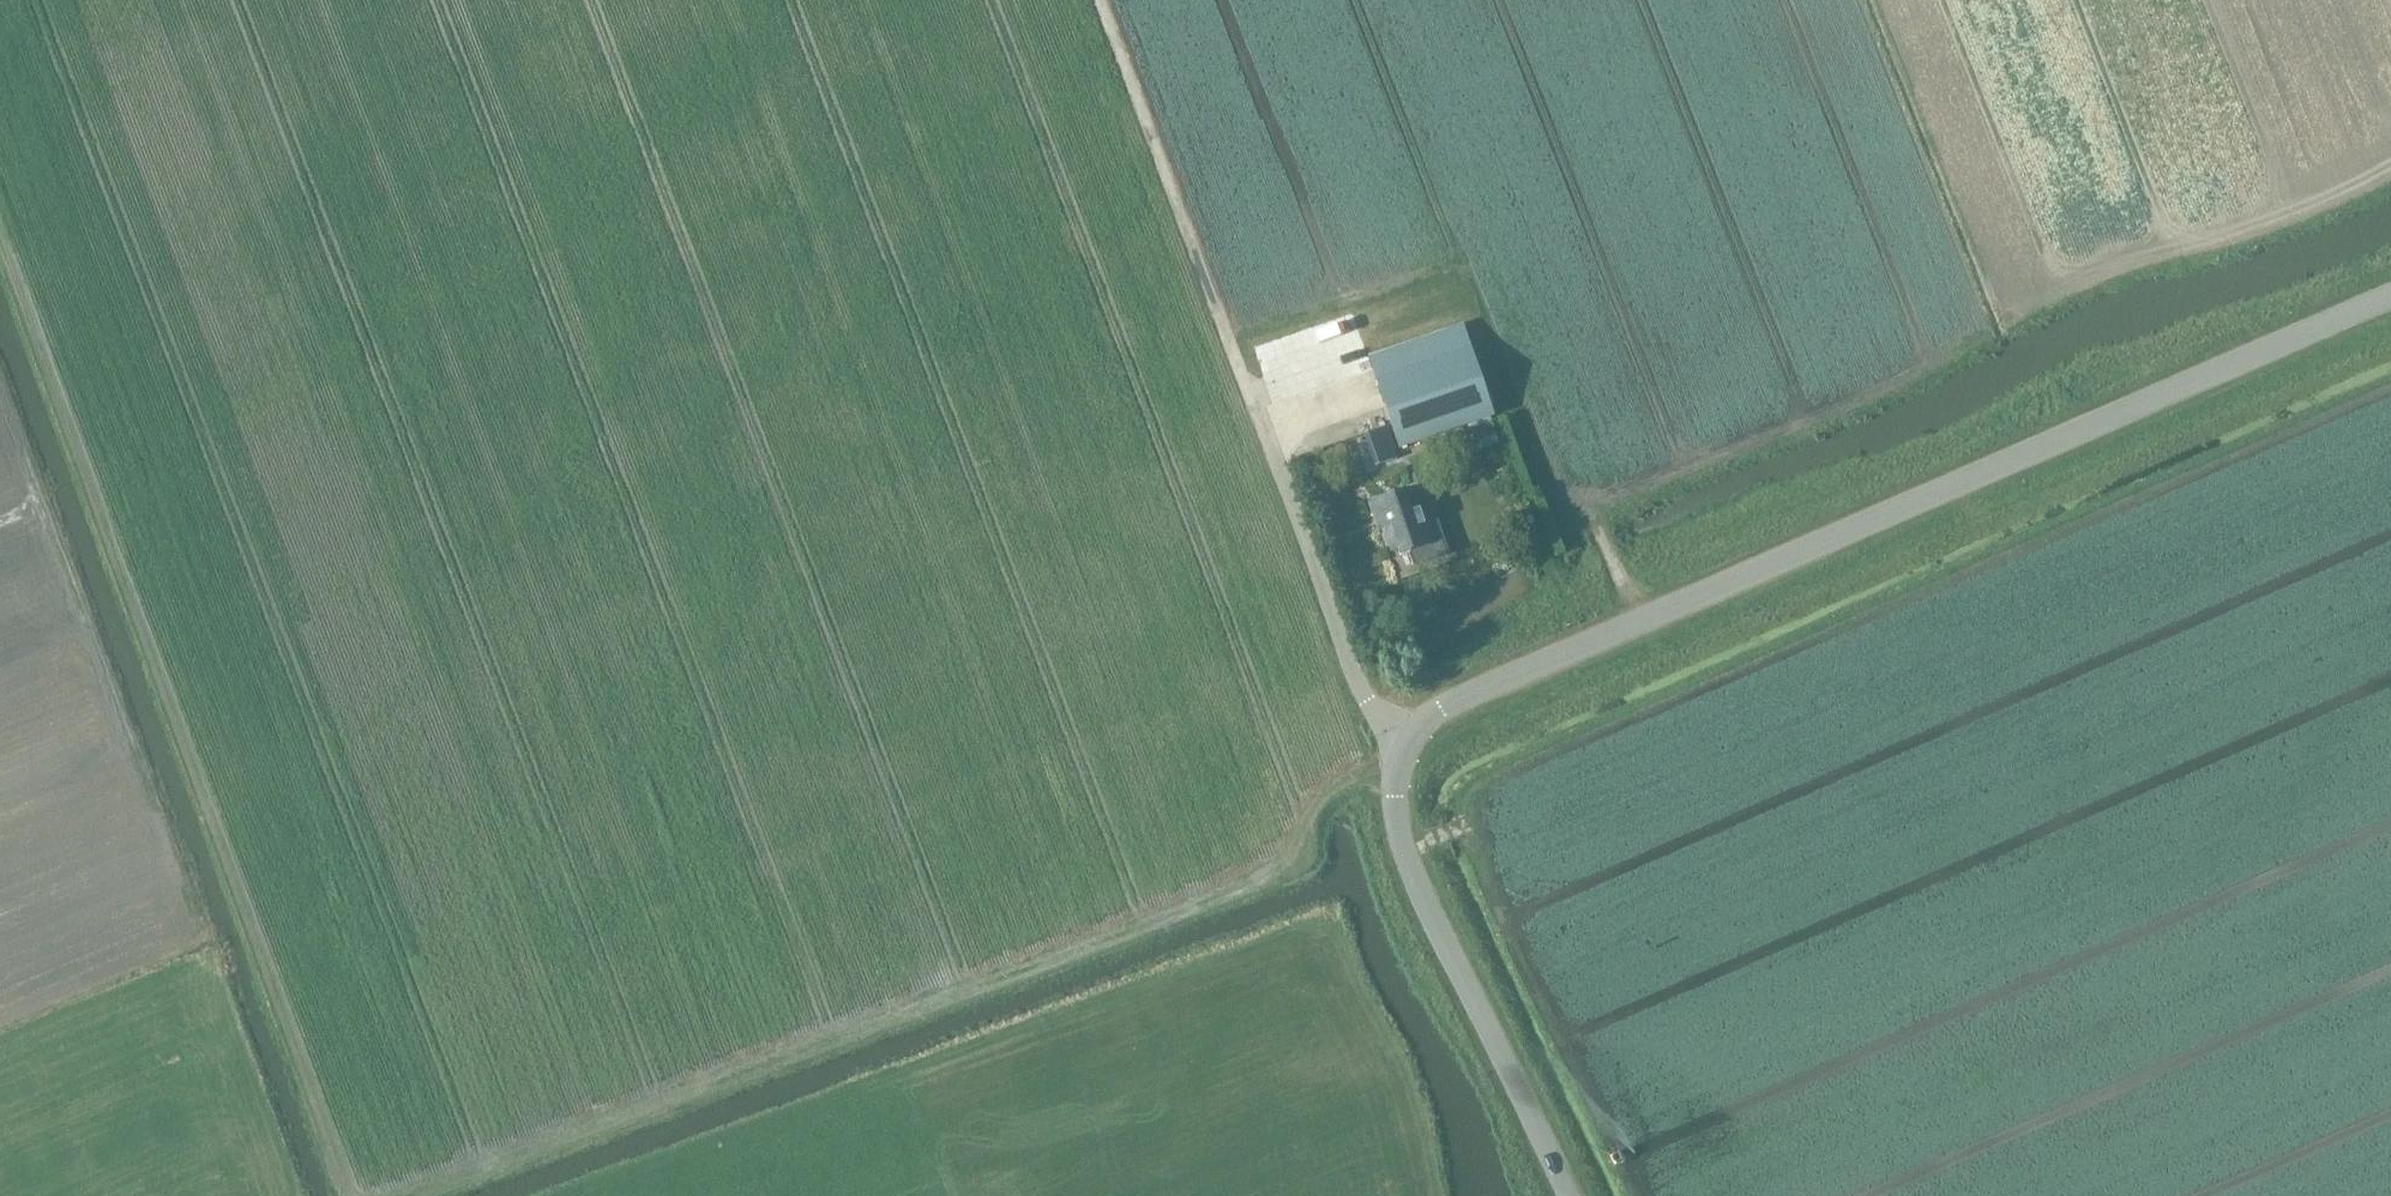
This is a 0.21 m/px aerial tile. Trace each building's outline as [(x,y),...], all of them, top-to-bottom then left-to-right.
[(1495,415),(1464,325),(1369,357),(1373,369),(1377,380),(1400,448),(1495,415)] [(1491,417),(1468,425),(1472,436),(1495,429),(1491,417)] [(1369,426),(1379,454),(1394,448),(1384,421),(1369,426)] [(1495,430),(1478,436),(1482,448),(1499,442),(1495,430)] [(1411,546),(1412,551),(1433,545),(1414,490),(1372,504),(1378,520),(1383,518),(1395,551),(1411,546)]
